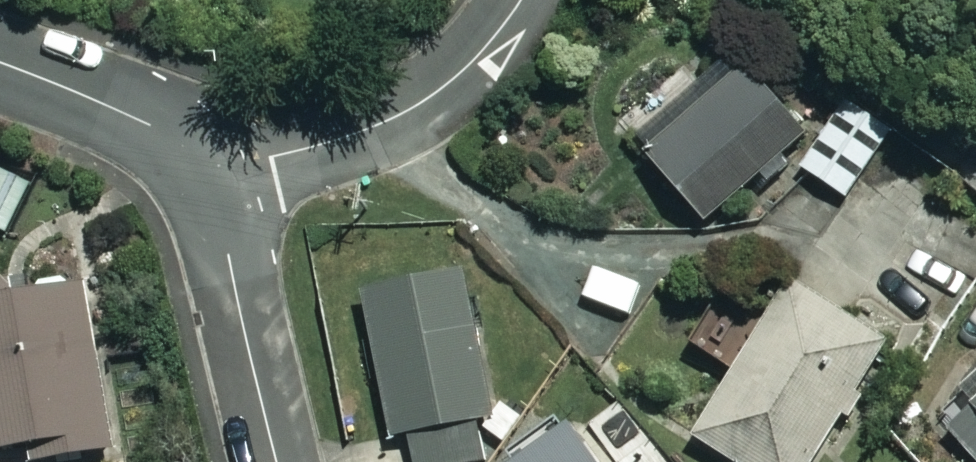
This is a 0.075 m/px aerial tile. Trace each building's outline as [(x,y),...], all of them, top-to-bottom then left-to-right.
[(808,133),(739,51),(638,136),(707,218),(808,133)] [(894,135),(852,100),(801,162),(843,197),(894,135)] [(1,169),(0,172),(0,228),(9,232),(31,182),(1,169)] [(364,291),(395,439),(413,435),(419,461),(471,461),(500,456),(461,270),(364,291)] [(0,294),(0,449),(30,444),(32,459),(113,447),(87,281),(0,294)] [(797,285),(696,434),(738,461),(806,461),(886,345),(797,285)] [(946,425),(975,458),(975,397),(946,425)] [(578,424),(524,461),(604,461),(578,424)]
